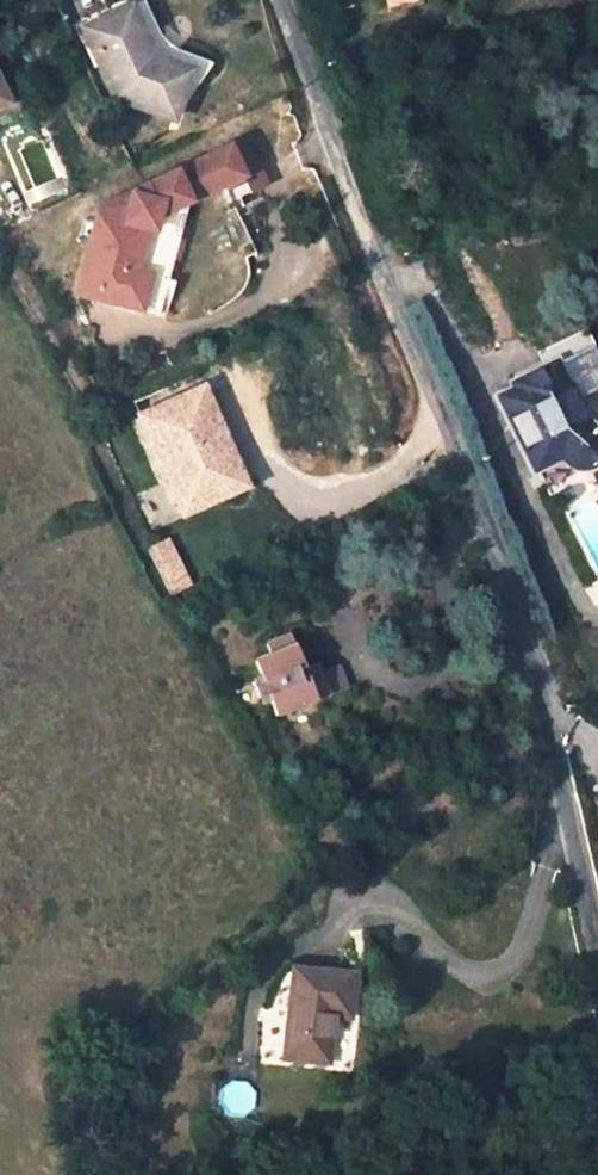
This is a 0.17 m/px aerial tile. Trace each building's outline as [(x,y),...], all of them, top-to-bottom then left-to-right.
[(419,0),(385,0),(387,10),(420,4),(419,0)] [(190,70),(151,57),(128,7),(82,29),(114,98),(171,119),(190,70)] [(158,315),(166,280),(134,271),(144,229),(154,232),(160,206),(185,196),(178,182),(210,166),(217,180),(233,173),(249,205),(281,189),(265,157),(241,169),(229,144),(102,205),(99,217),(95,216),(76,293),(140,310),(158,315)] [(584,330),(548,348),(555,361),(533,371),(535,378),(499,396),(535,469),(561,455),(563,458),(568,462),(574,464),(580,466),(587,465),(593,464),(597,461),(597,359),(584,330)] [(207,396),(196,401),(218,445),(229,440),(207,396)] [(196,401),(146,426),(190,515),(251,485),(229,440),(218,445),(196,401)] [(251,485),(190,515),(192,520),(253,490),(251,485)] [(150,547),(169,595),(190,587),(171,539),(150,547)] [(275,715),(346,688),(337,665),(307,677),(296,649),(290,635),(267,643),(272,655),(255,662),(260,675),(253,678),(262,703),(269,700),(275,715)] [(292,1061),(333,1064),(336,1016),(357,1018),(358,975),(299,972),(292,1061)] [(265,1008),(261,1055),(280,1057),(284,1010),(265,1008)]
